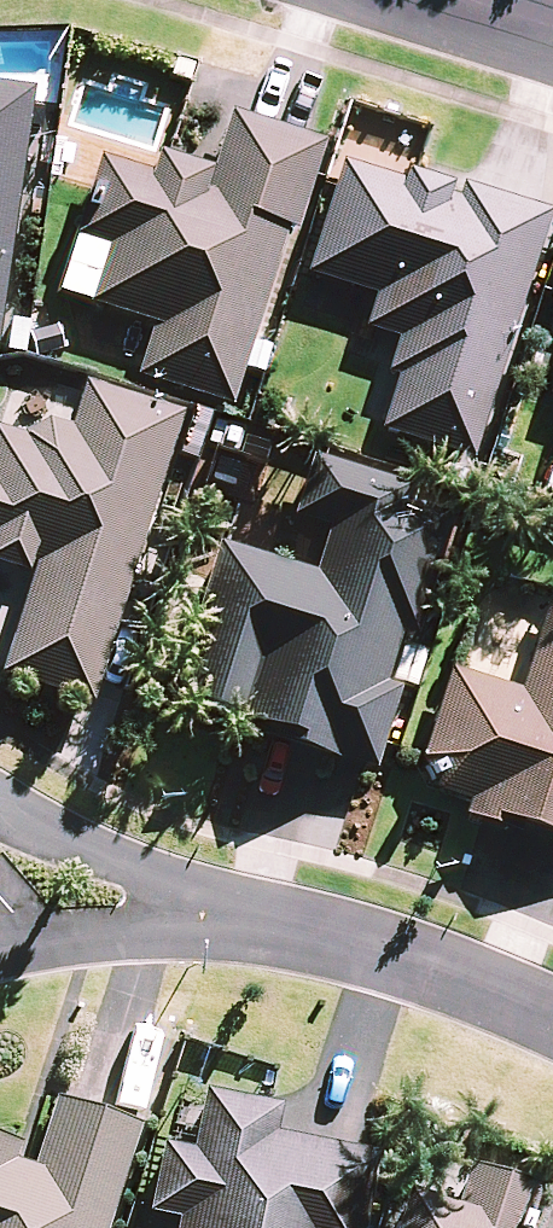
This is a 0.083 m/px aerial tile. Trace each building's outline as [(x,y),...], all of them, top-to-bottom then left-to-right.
[(0,86),(0,306),(28,89),(0,86)] [(316,145),(231,115),(210,175),(159,157),(152,176),(103,159),(76,237),(106,248),(87,302),(153,325),(136,373),(226,405),(316,145)] [(364,329),(393,337),(383,372),(396,375),(380,431),(473,458),(543,215),(343,158),(309,275),(374,294),(364,329)] [(86,386),(71,430),(36,418),(29,438),(0,428),(0,564),(32,574),(0,671),(86,699),(180,417),(86,386)] [(371,768),(397,686),(414,691),(426,651),(409,646),(446,527),(380,507),(388,482),(310,458),(292,516),(328,527),(313,575),(220,546),(173,695),(288,731),(285,742),(371,768)] [(544,487),(552,490),(552,458),(544,487)] [(434,793),(459,801),(455,815),(499,828),(503,815),(552,831),(552,592),(550,591),(518,693),(450,672),(424,756),(434,793)] [(202,1093),(191,1152),(160,1146),(148,1212),(176,1217),(174,1227),(356,1227),(370,1154),(273,1137),(279,1107),(202,1093)] [(137,1124),(54,1099),(33,1168),(10,1161),(15,1144),(0,1139),(0,1227),(105,1227),(137,1124)] [(469,1163),(453,1213),(403,1197),(393,1227),(513,1227),(528,1182),(469,1163)]
